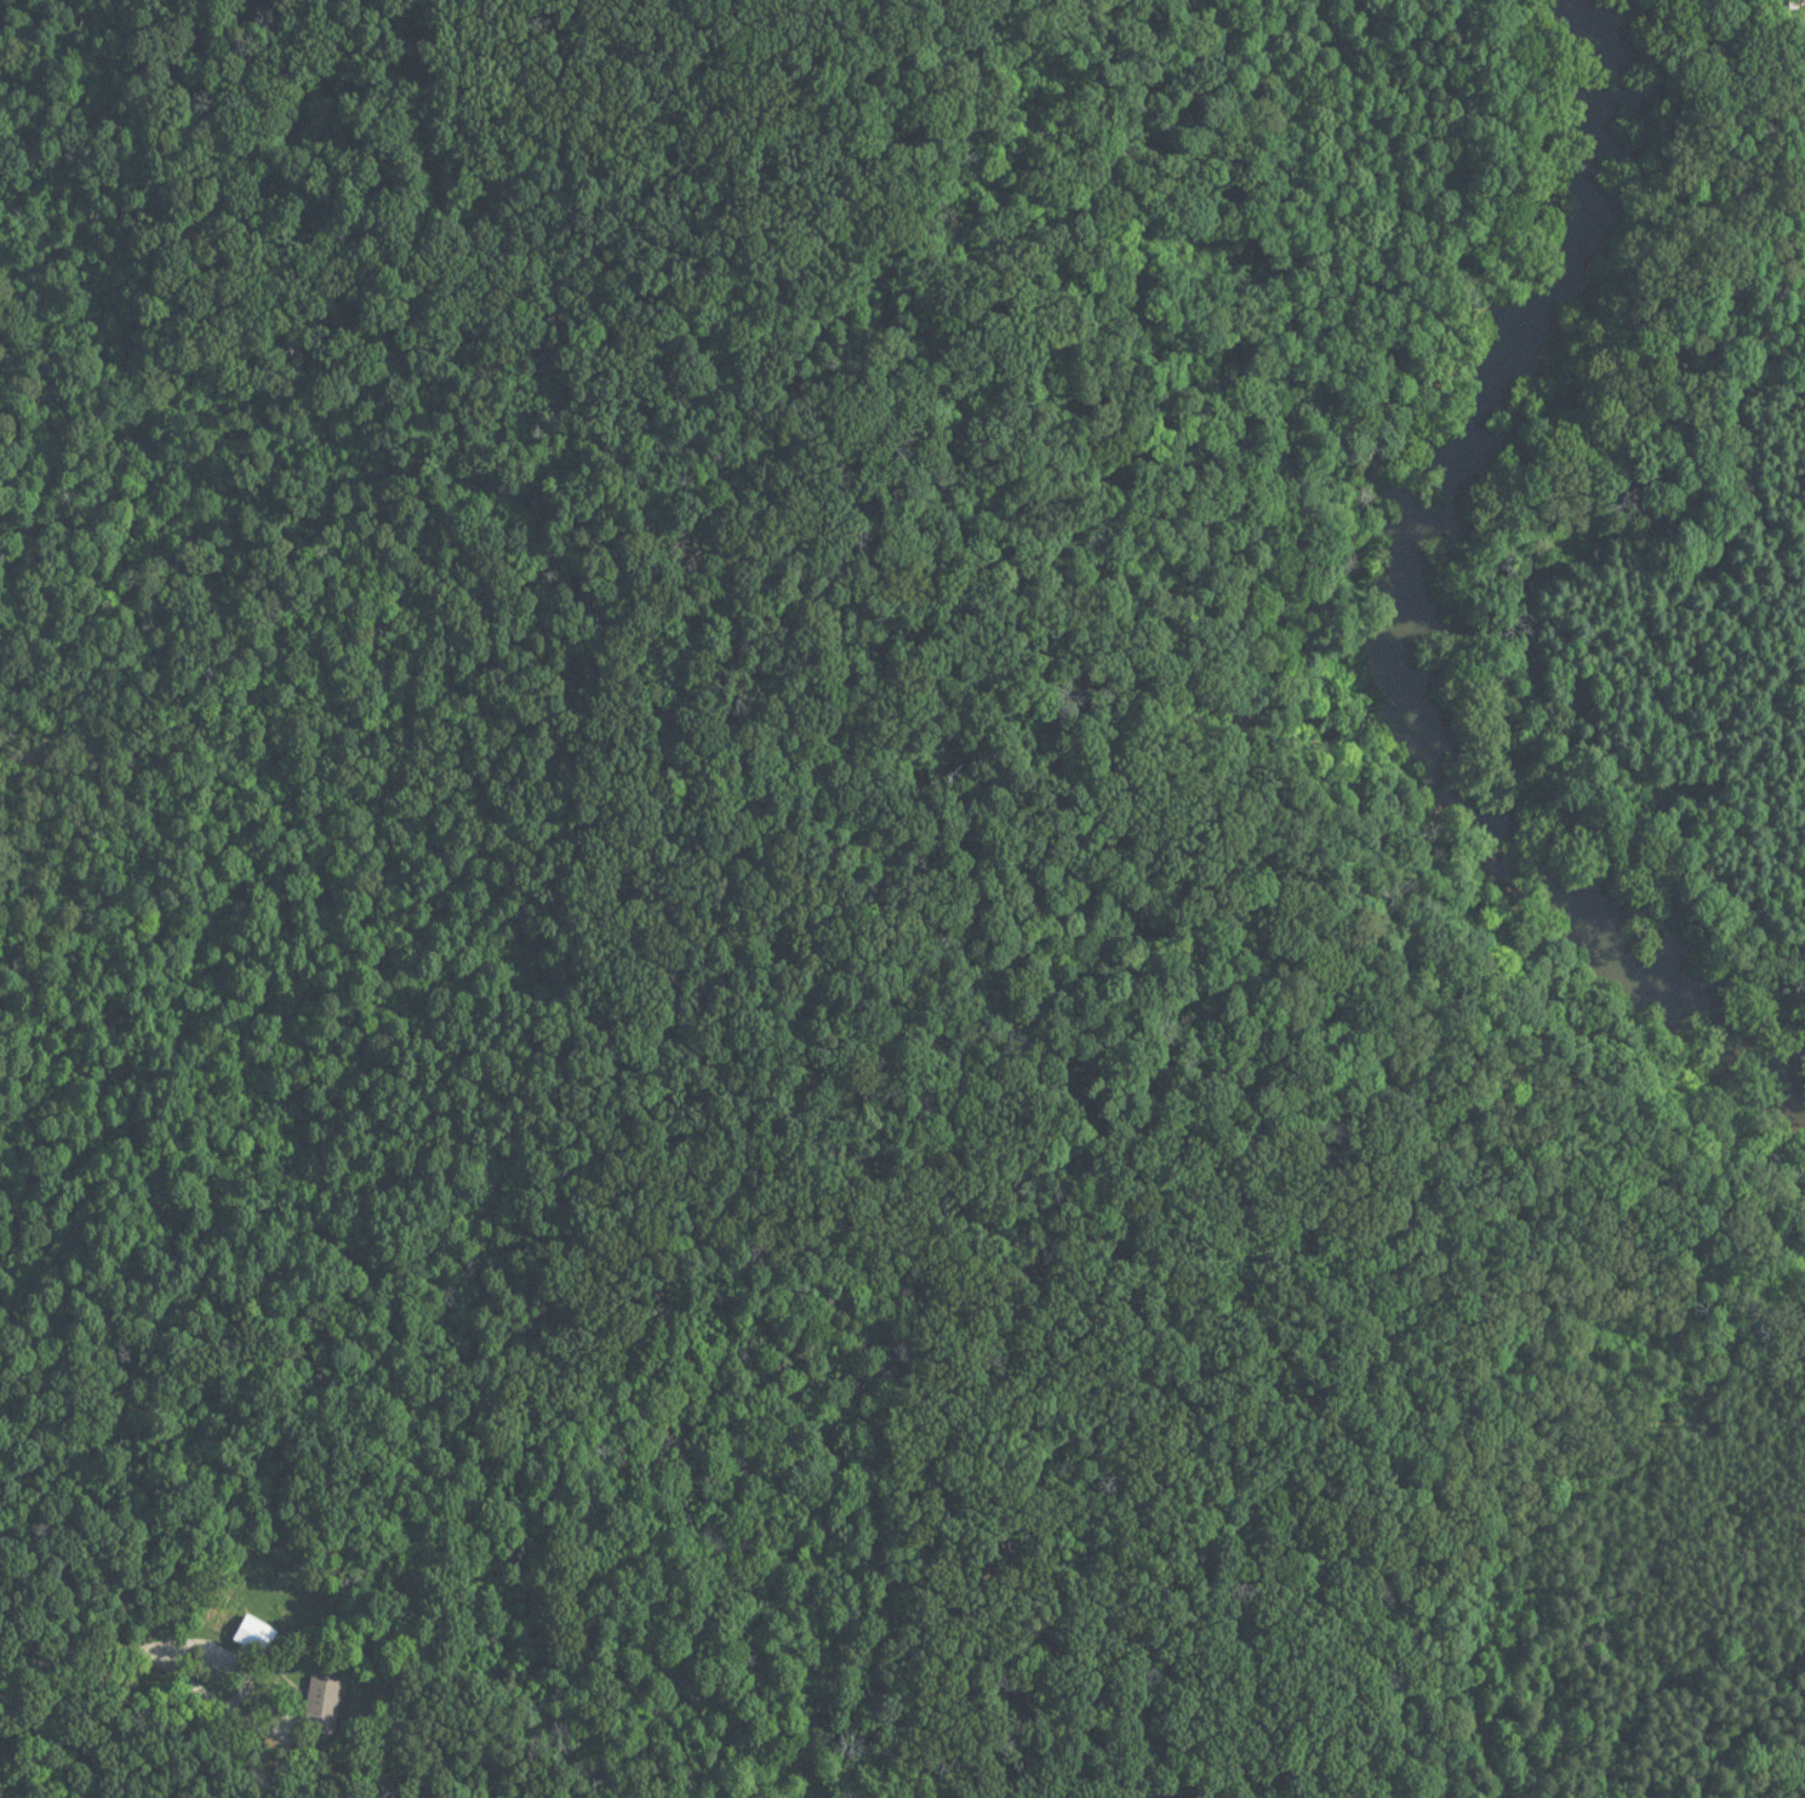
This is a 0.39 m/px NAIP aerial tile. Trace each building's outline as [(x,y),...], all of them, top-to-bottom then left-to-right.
[(230,1642),(261,1660),(276,1634),(245,1616),(230,1642)]
